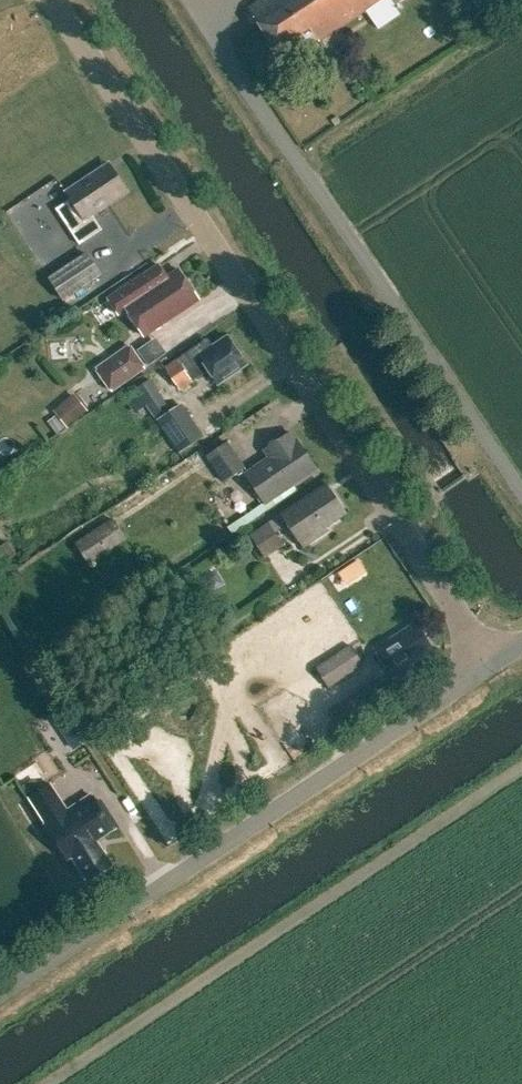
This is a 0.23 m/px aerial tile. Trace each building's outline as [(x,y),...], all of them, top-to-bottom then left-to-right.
[(247,8),(282,59),(304,45),(306,48),(318,40),(319,42),(381,0),(259,0),(247,8)] [(79,244),(101,229),(92,215),(127,191),(109,164),(65,193),(69,199),(56,209),(79,244)] [(65,301),(101,277),(86,254),(50,278),(65,301)] [(107,300),(117,315),(125,310),(143,337),(198,300),(179,270),(167,278),(158,266),(107,300)] [(224,337),(196,356),(214,384),(243,365),(224,337)] [(111,391),(144,368),(129,346),(96,369),(111,391)] [(135,390),(155,420),(177,453),(203,435),(181,402),(169,410),(149,380),(135,390)] [(67,426),(85,411),(72,396),(54,412),(67,426)] [(265,504),(315,469),(290,433),(264,451),(269,458),(245,475),(265,504)] [(224,482),(246,466),(227,440),(206,455),(224,482)] [(302,548),(329,530),(327,527),(347,515),(327,484),(280,515),(302,548)] [(89,563),(126,538),(112,517),(75,542),(89,563)] [(264,559),(283,546),(269,523),(241,541),(247,552),(256,547),(264,559)] [(392,678),(405,669),(428,654),(425,648),(430,645),(416,623),(374,651),(392,678)] [(327,688),(359,669),(363,666),(350,646),(315,669),(316,670),(327,688)] [(316,670),(305,677),(316,695),(327,688),(316,670)] [(330,712),(339,726),(388,694),(379,681),(330,712)] [(44,826),(60,849),(67,860),(72,857),(88,881),(112,865),(96,841),(113,830),(90,795),(67,811),(49,784),(28,798),(46,825),(44,826)]
